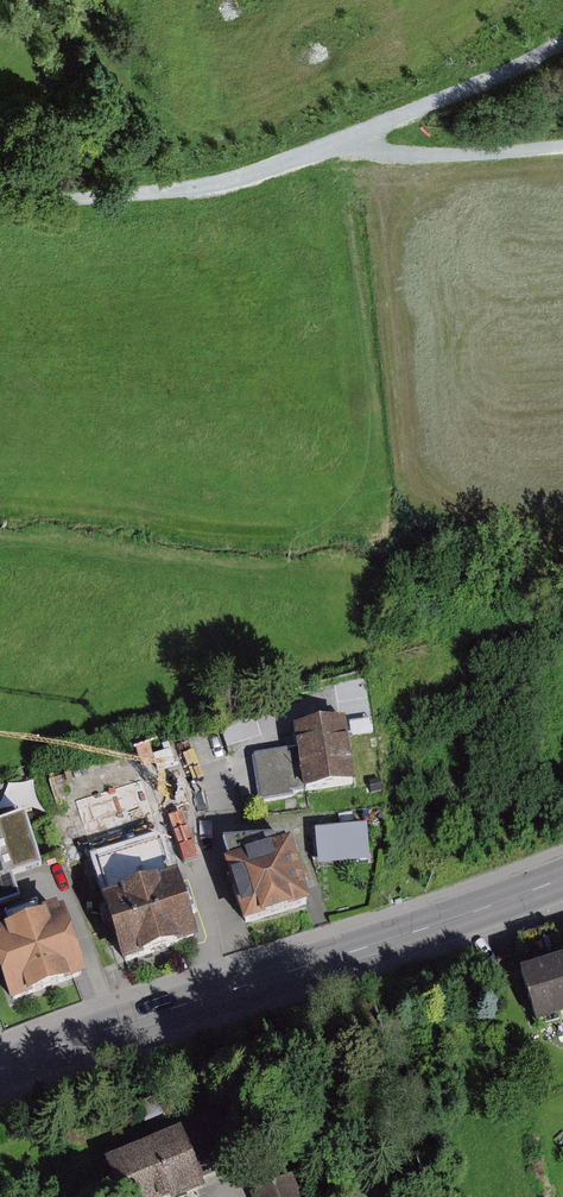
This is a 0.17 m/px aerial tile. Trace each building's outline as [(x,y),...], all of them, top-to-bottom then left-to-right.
[(300,753),(260,757),(264,802),(306,798),(306,790),(354,786),(348,727),(298,732),(300,753)] [(158,812),(90,831),(128,965),(195,947),(158,812)] [(24,820),(0,829),(0,905),(20,898),(12,877),(41,866),(24,820)] [(371,830),(321,831),(322,866),(372,864),(371,830)] [(294,847),(234,863),(251,926),(311,910),(294,847)] [(0,934),(0,966),(13,1006),(87,982),(65,913),(0,934)] [(562,1017),(562,967),(561,961),(521,974),(537,1026),(562,1017)] [(107,1159),(121,1196),(190,1196),(205,1191),(200,1180),(248,1162),(230,1113),(107,1159)] [(294,1179),(258,1193),(260,1196),(301,1196),(294,1179)]
